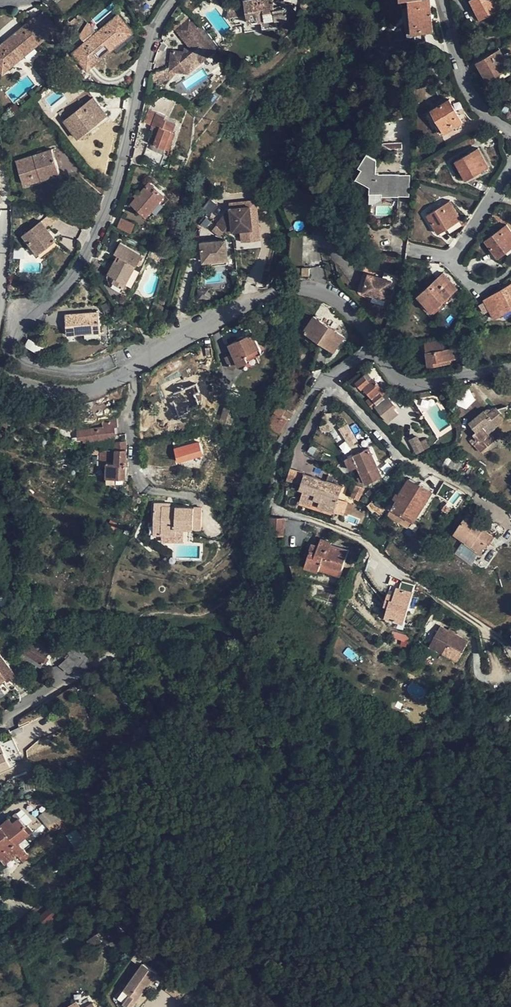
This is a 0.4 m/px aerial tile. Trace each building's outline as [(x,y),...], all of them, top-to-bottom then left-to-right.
[(249,22),(288,15),(285,0),(245,0),(249,22)] [(412,32),(432,31),(429,0),(409,0),(412,32)] [(500,0),(470,0),(480,20),(504,7),(500,0)] [(118,15),(96,33),(105,44),(110,50),(132,32),(118,15)] [(34,18),(0,46),(0,70),(2,73),(48,35),(34,18)] [(185,49),(185,52),(172,51),(170,70),(189,72),(191,62),(198,56),(202,61),(213,51),(187,20),(176,30),(190,47),(185,49)] [(95,52),(105,44),(96,33),(86,42),(95,52)] [(100,59),(95,52),(86,42),(73,53),(87,70),(100,59)] [(510,67),(499,49),(475,63),(487,81),(510,67)] [(106,114),(94,97),(65,120),(78,137),(106,114)] [(462,122),(449,99),(430,110),(443,133),(462,122)] [(164,119),(165,116),(156,113),(152,125),(154,126),(148,141),(164,147),(171,130),(173,130),(176,123),(164,119)] [(488,166),(477,148),(455,161),(466,179),(488,166)] [(59,172),(51,149),(16,160),(23,184),(59,172)] [(397,196),(398,174),(376,173),(376,159),(368,153),(359,166),(362,168),(355,177),(369,187),(368,192),(381,192),(381,196),(397,196)] [(411,175),(398,174),(397,196),(410,197),(411,175)] [(141,192),(136,198),(131,204),(146,216),(164,194),(150,182),(141,192)] [(460,219),(449,201),(427,215),(437,232),(460,219)] [(229,221),(224,217),(217,228),(227,236),(233,233),(252,231),(249,208),(229,210),(231,220),(229,221)] [(132,232),(135,223),(121,217),(117,226),(132,232)] [(55,239),(41,221),(24,235),(38,252),(55,239)] [(506,225),(484,240),(497,257),(510,247),(510,232),(506,225)] [(202,263),(211,263),(227,261),(224,241),(200,244),(202,263)] [(119,260),(116,259),(109,273),(116,277),(114,281),(123,287),(136,263),(137,264),(142,254),(120,243),(115,252),(119,254),(121,255),(119,260)] [(314,263),(313,243),(289,244),(290,264),(314,263)] [(228,269),(227,261),(211,263),(211,271),(228,269)] [(378,277),(369,276),(367,294),(391,298),(394,276),(378,273),(378,277)] [(456,288),(443,274),(417,296),(431,311),(456,288)] [(484,298),(495,317),(510,308),(510,284),(484,298)] [(100,332),(98,312),(65,315),(67,335),(100,332)] [(314,316),(304,330),(334,352),(343,337),(314,316)] [(255,355),(262,352),(252,332),(229,343),(233,351),(225,356),(230,367),(240,363),(243,370),(258,363),(255,355)] [(439,361),(450,359),(457,359),(456,356),(465,355),(463,343),(443,346),(442,340),(425,342),(426,351),(425,352),(427,366),(440,364),(439,361)] [(377,409),(389,398),(387,396),(384,398),(378,391),(381,388),(367,372),(355,382),(362,390),(363,388),(371,396),(366,401),(373,409),(375,406),(377,409)] [(181,380),(176,382),(179,390),(184,387),(181,380)] [(167,396),(170,394),(173,393),(175,398),(172,400),(179,415),(191,410),(190,408),(200,404),(195,393),(200,391),(196,382),(184,387),(179,390),(176,382),(164,388),(167,396)] [(387,396),(381,388),(378,391),(384,398),(387,396)] [(389,398),(377,409),(388,422),(398,414),(394,408),(396,406),(389,398)] [(279,404),(267,425),(280,433),(288,419),(283,416),(286,409),(279,404)] [(229,421),(233,409),(225,406),(224,406),(220,418),(229,421)] [(478,431),(475,434),(480,440),(510,415),(507,406),(498,408),(496,407),(492,411),(490,409),(488,409),(485,410),(470,422),(478,431)] [(116,418),(103,421),(103,427),(77,430),(78,437),(83,437),(84,439),(115,436),(114,426),(116,426),(116,418)] [(65,421),(65,422),(62,421),(60,426),(72,430),(74,424),(65,421)] [(348,423),(344,426),(353,442),(357,439),(348,423)] [(355,444),(353,442),(344,426),(343,425),(329,434),(341,453),(355,444)] [(425,437),(421,439),(425,447),(430,445),(425,437)] [(419,438),(412,442),(416,452),(424,448),(419,438)] [(178,461),(180,460),(204,453),(199,439),(179,446),(174,447),(178,461)] [(115,441),(116,449),(127,448),(127,447),(125,441),(115,441)] [(126,465),(127,448),(116,449),(115,449),(100,449),(100,464),(107,464),(126,465)] [(369,449),(345,459),(350,470),(357,466),(365,484),(382,477),(369,449)] [(126,475),(126,465),(107,464),(107,475),(126,475)] [(298,486),(303,473),(290,468),(285,481),(298,486)] [(334,512),(335,507),(338,499),(343,486),(305,473),(300,487),(304,489),(300,500),(311,504),(313,498),(321,500),(319,506),(334,512)] [(399,500),(394,497),(390,504),(415,520),(433,491),(420,483),(419,484),(410,479),(400,493),(402,494),(399,500)] [(351,496),(359,500),(364,489),(355,485),(351,496)] [(456,491),(449,501),(454,504),(461,495),(456,491)] [(142,514),(141,506),(127,499),(125,505),(142,514)] [(347,502),(338,499),(335,507),(340,509),(339,513),(343,515),(347,502)] [(202,507),(169,506),(162,505),(162,502),(154,502),(154,519),(161,520),(161,533),(176,533),(176,526),(202,527),(202,507)] [(484,529),(485,525),(468,514),(455,534),(481,551),(492,535),(487,532),(484,529)] [(271,517),(270,534),(285,535),(285,518),(271,517)] [(153,532),(161,533),(161,520),(154,519),(153,532)] [(317,551),(312,549),(306,566),(341,576),(348,550),(332,545),(333,542),(322,538),(320,545),(317,551)] [(348,565),(356,568),(358,562),(351,558),(348,565)] [(391,599),(386,616),(405,622),(415,585),(402,581),(400,587),(398,586),(397,587),(392,586),(388,598),(391,599)] [(440,627),(430,646),(445,654),(446,652),(451,654),(449,657),(458,661),(468,643),(440,627)] [(29,642),(22,653),(42,664),(48,653),(45,651),(47,646),(36,639),(33,644),(29,642)] [(491,641),(484,649),(488,652),(495,644),(491,641)] [(347,648),(343,654),(353,661),(357,654),(347,648)] [(69,672),(86,660),(73,650),(58,664),(68,672),(69,672)] [(6,677),(8,680),(15,674),(0,653),(0,681),(6,677)] [(40,667),(42,664),(22,653),(21,656),(40,667)] [(408,694),(422,696),(423,686),(409,684),(408,694)] [(9,769),(0,747),(0,773),(9,769)] [(39,805),(47,812),(52,809),(43,800),(39,805)] [(54,830),(62,823),(52,809),(47,812),(43,816),(54,830)] [(62,823),(68,819),(60,809),(59,810),(52,809),(62,823)] [(17,811),(11,816),(14,820),(20,816),(17,811)] [(20,816),(14,820),(11,816),(0,825),(0,857),(32,830),(20,816)] [(49,924),(54,912),(45,909),(40,921),(49,924)] [(125,989),(131,993),(124,1003),(131,1006),(132,1006),(158,970),(145,961),(133,977),(125,989)] [(188,980),(175,971),(169,981),(176,986),(175,987),(181,991),(188,980)]
